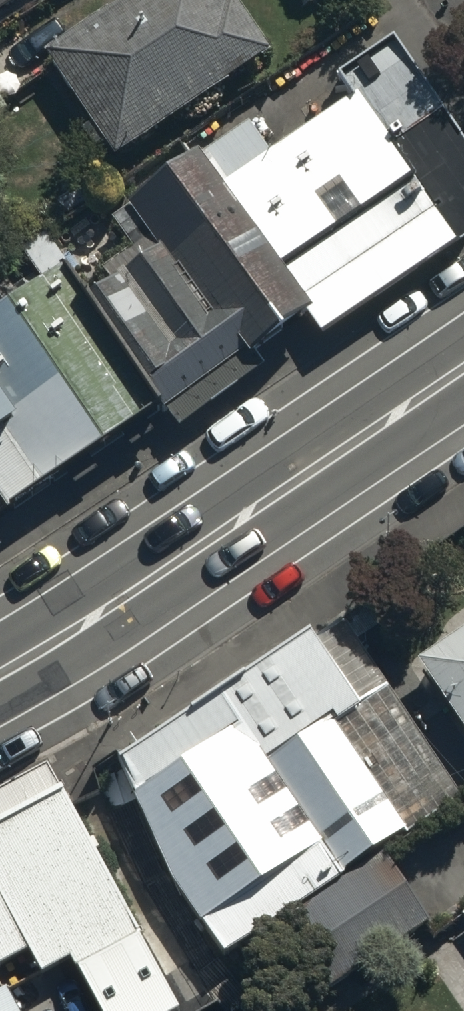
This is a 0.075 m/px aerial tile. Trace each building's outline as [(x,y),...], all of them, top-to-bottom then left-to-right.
[(27,0),(0,0),(0,19),(27,0)] [(114,165),(274,56),(236,0),(131,0),(42,60),(114,165)] [(0,294),(0,497),(3,501),(463,199),(463,140),(389,34),(0,294)] [(359,701),(307,621),(104,751),(225,938),(400,826),(331,719),(359,701)] [(463,731),(463,634),(419,664),(463,731)] [(0,794),(0,960),(25,946),(42,977),(135,925),(48,767),(0,794)] [(295,924),(338,988),(430,927),(387,863),(295,924)]
